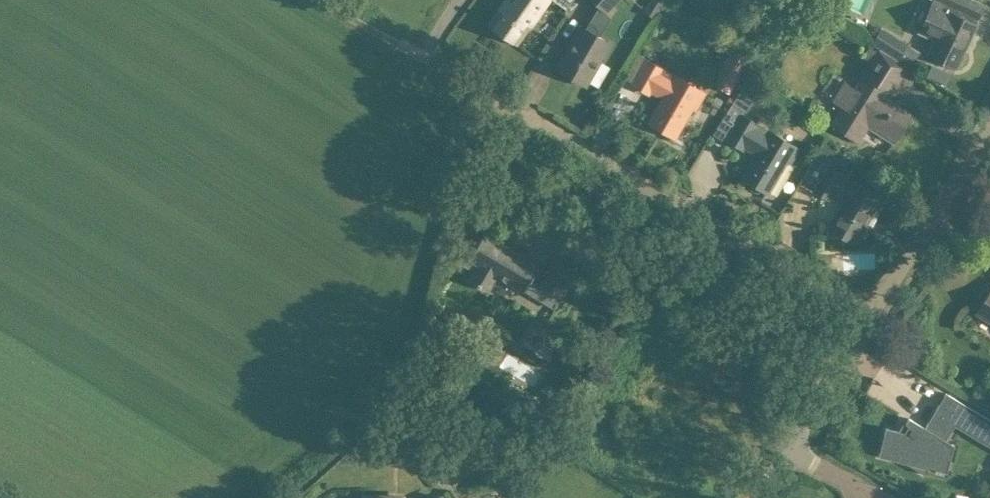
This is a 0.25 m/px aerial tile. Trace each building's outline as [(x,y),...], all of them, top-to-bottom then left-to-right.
[(548,0),(504,0),(487,24),(516,44),(548,0)] [(598,4),(605,11),(616,0),(593,0),(598,4)] [(829,9),(835,0),(816,0),(829,9)] [(983,5),(971,0),(932,0),(917,32),(934,40),(928,54),(938,59),(955,67),(975,25),(973,24),(975,18),(976,19),(983,5)] [(598,4),(584,27),(599,36),(610,16),(605,11),(598,4)] [(584,27),(581,25),(555,68),(584,85),(610,42),(599,36),(584,27)] [(871,42),(909,66),(919,51),(880,27),(871,42)] [(868,46),(862,57),(870,61),(876,51),(868,46)] [(872,62),(856,87),(847,82),(835,101),(844,107),(833,125),(854,138),(864,122),(893,140),(909,114),(881,97),(891,80),(898,84),(909,67),(878,48),(876,51),(870,61),(872,62)] [(721,73),(734,81),(747,60),(733,52),(721,73)] [(703,93),(649,60),(634,84),(647,92),(650,88),(664,97),(649,121),(673,136),(691,105),(695,107),(703,93)] [(767,191),(785,160),(788,162),(797,146),(746,116),(761,90),(745,81),(732,103),(731,102),(712,134),(726,143),(727,140),(741,148),(744,143),(757,151),(742,177),(767,191)] [(884,198),(848,177),(856,163),(823,144),(801,182),(802,183),(814,163),(826,171),(815,190),(828,198),(831,194),(844,202),(829,227),(853,242),(871,212),(875,214),(884,198)] [(523,290),(531,277),(562,295),(585,257),(562,243),(546,271),(538,265),(539,264),(484,231),(469,258),(478,263),(468,279),(488,290),(497,275),(523,290)] [(980,316),(989,322),(989,293),(977,313),(980,316)] [(946,392),(925,427),(909,418),(905,423),(908,425),(904,432),(886,427),(878,456),(905,462),(924,474),(956,420),(989,440),(989,419),(946,392)] [(551,418),(556,410),(547,405),(542,413),(551,418)]
